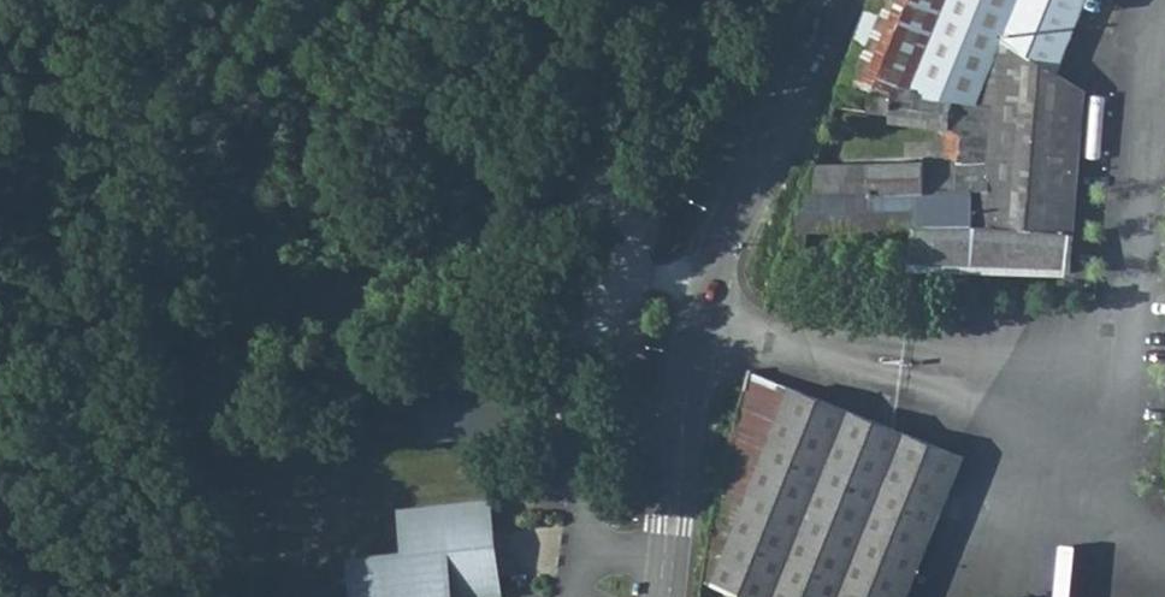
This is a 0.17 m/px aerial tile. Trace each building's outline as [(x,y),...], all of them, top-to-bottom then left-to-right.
[(839,96),(870,99),(869,113),(893,115),(892,122),(947,129),(952,130),(966,136),(962,162),(948,162),(815,165),(769,308),(794,312),(803,273),(797,272),(808,228),(917,227),(915,258),(1071,263),(1083,89),(1055,72),(1086,0),(880,0),(839,96)] [(952,130),(947,129),(948,162),(962,162),(966,136),(952,130)] [(705,580),(746,596),(907,596),(964,457),(751,370),(705,580)] [(503,594),(500,570),(486,571),(483,549),(497,547),(492,502),(402,513),(407,555),(354,562),(358,596),(478,596),(503,594)] [(486,571),(500,570),(497,547),(483,549),(486,571)]
